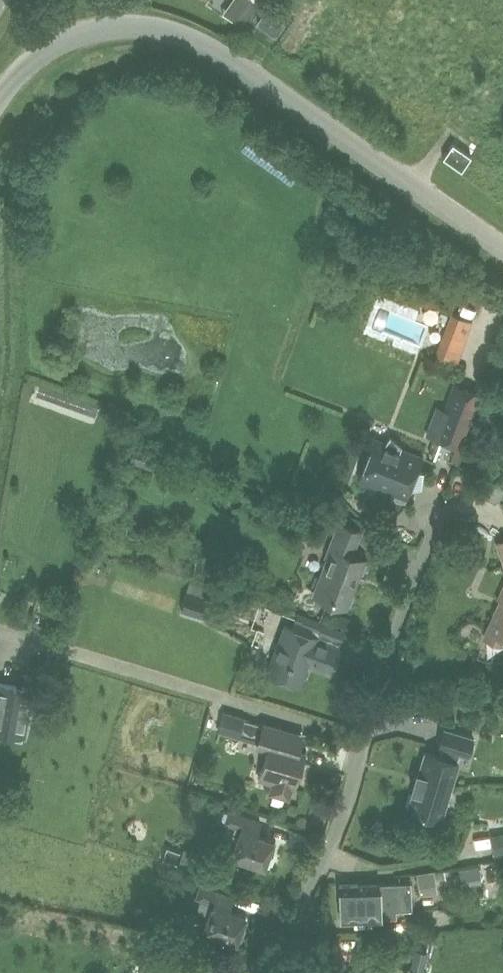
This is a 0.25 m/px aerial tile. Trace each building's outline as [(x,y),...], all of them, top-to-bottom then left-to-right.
[(275,33),(282,22),(265,10),(257,21),(275,33)] [(442,156),(461,169),(471,155),(452,142),(442,156)] [(434,355),(456,363),(472,320),(450,312),(434,355)] [(431,437),(455,447),(475,394),(451,384),(431,437)] [(400,449),(401,444),(390,435),(385,443),(375,438),(359,477),(390,490),(389,501),(402,503),(404,498),(408,487),(418,488),(421,471),(415,469),(420,457),(400,449)] [(484,463),(474,482),(491,491),(501,472),(484,463)] [(346,606),(365,558),(352,553),(361,530),(339,522),(326,556),(327,557),(315,589),(329,595),(327,599),(346,606)] [(498,597),(501,598),(484,636),(500,643),(502,637),(502,587),(498,597)] [(181,609),(204,616),(209,599),(186,592),(181,609)] [(340,648),(337,647),(345,630),(297,612),(291,626),(285,624),(267,672),(299,684),(308,659),(316,662),(315,664),(331,670),(340,648)] [(9,721),(7,731),(9,732),(8,737),(21,739),(22,734),(24,734),(32,688),(0,683),(0,720),(9,721)] [(223,712),(218,727),(238,733),(242,718),(223,712)] [(258,779),(273,783),(270,792),(288,797),(291,788),(293,788),(304,751),(287,746),(292,732),(263,724),(258,743),(268,746),(258,779)] [(473,737),(444,729),(438,746),(442,747),(439,756),(425,752),(418,772),(417,772),(411,789),(413,789),(408,808),(425,813),(423,819),(437,823),(439,817),(441,818),(458,762),(456,761),(459,753),(468,755),(473,737)] [(221,847),(232,851),(232,853),(263,865),(264,863),(268,864),(272,852),(269,851),(273,840),(255,833),(260,821),(229,809),(228,812),(223,810),(220,818),(225,820),(224,822),(236,826),(233,833),(227,831),(221,847)] [(490,838),(493,853),(502,852),(502,836),(490,838)] [(200,856),(180,848),(173,865),(192,873),(200,856)] [(461,886),(482,882),(478,865),(458,869),(461,886)] [(411,911),(411,883),(358,885),(358,883),(339,884),(340,920),(360,919),(360,917),(396,916),(395,911),(411,911)] [(245,915),(228,908),(232,896),(201,884),(195,898),(200,900),(197,908),(209,913),(203,928),(236,940),(237,937),(240,938),(244,928),(241,927),(245,915)] [(409,972),(423,972),(427,951),(414,948),(409,972)]
